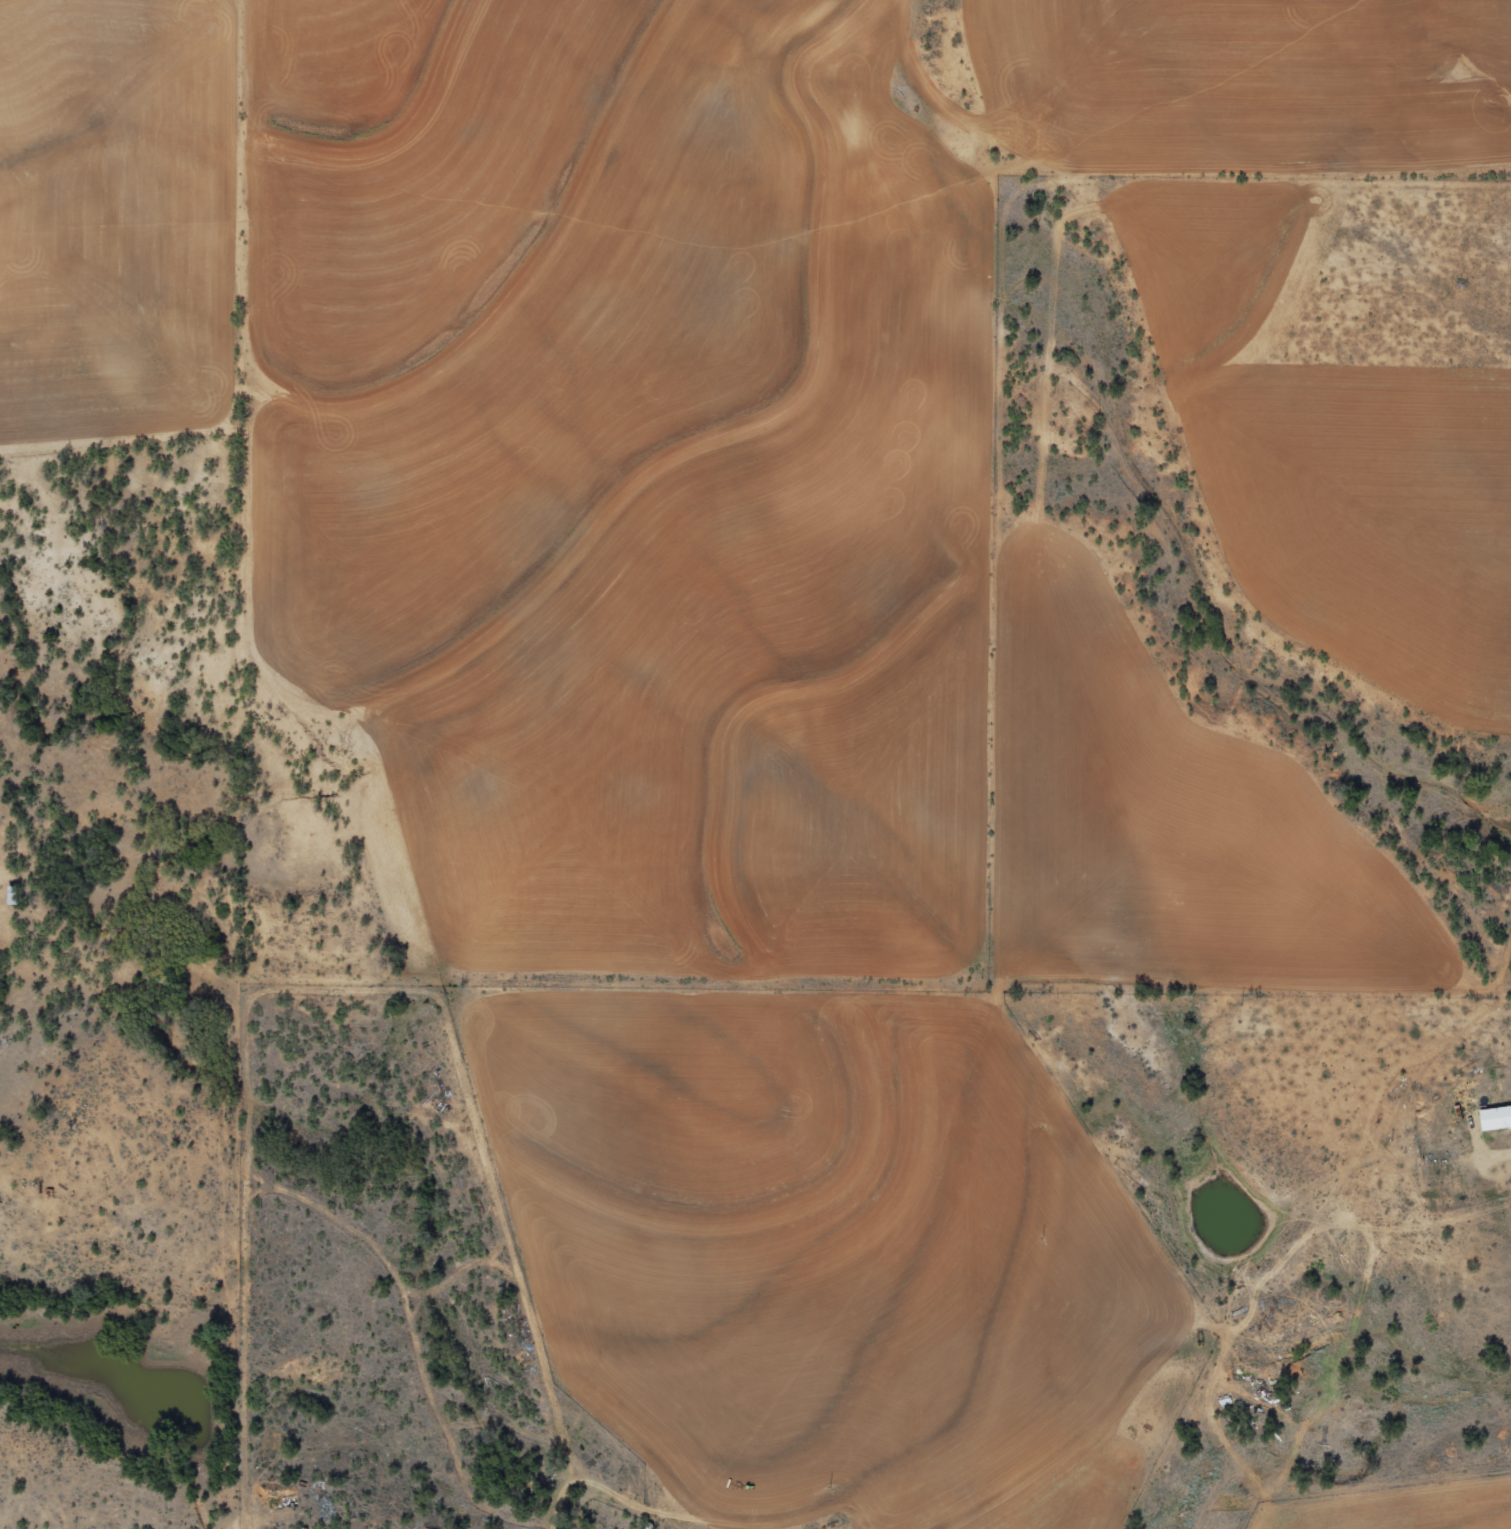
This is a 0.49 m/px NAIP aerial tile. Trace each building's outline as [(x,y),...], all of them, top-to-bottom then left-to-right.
[(21,887),(12,887),(12,905),(21,905),(21,887)] [(1485,1131),(1510,1129),(1510,1105),(1483,1107),(1485,1131)]
